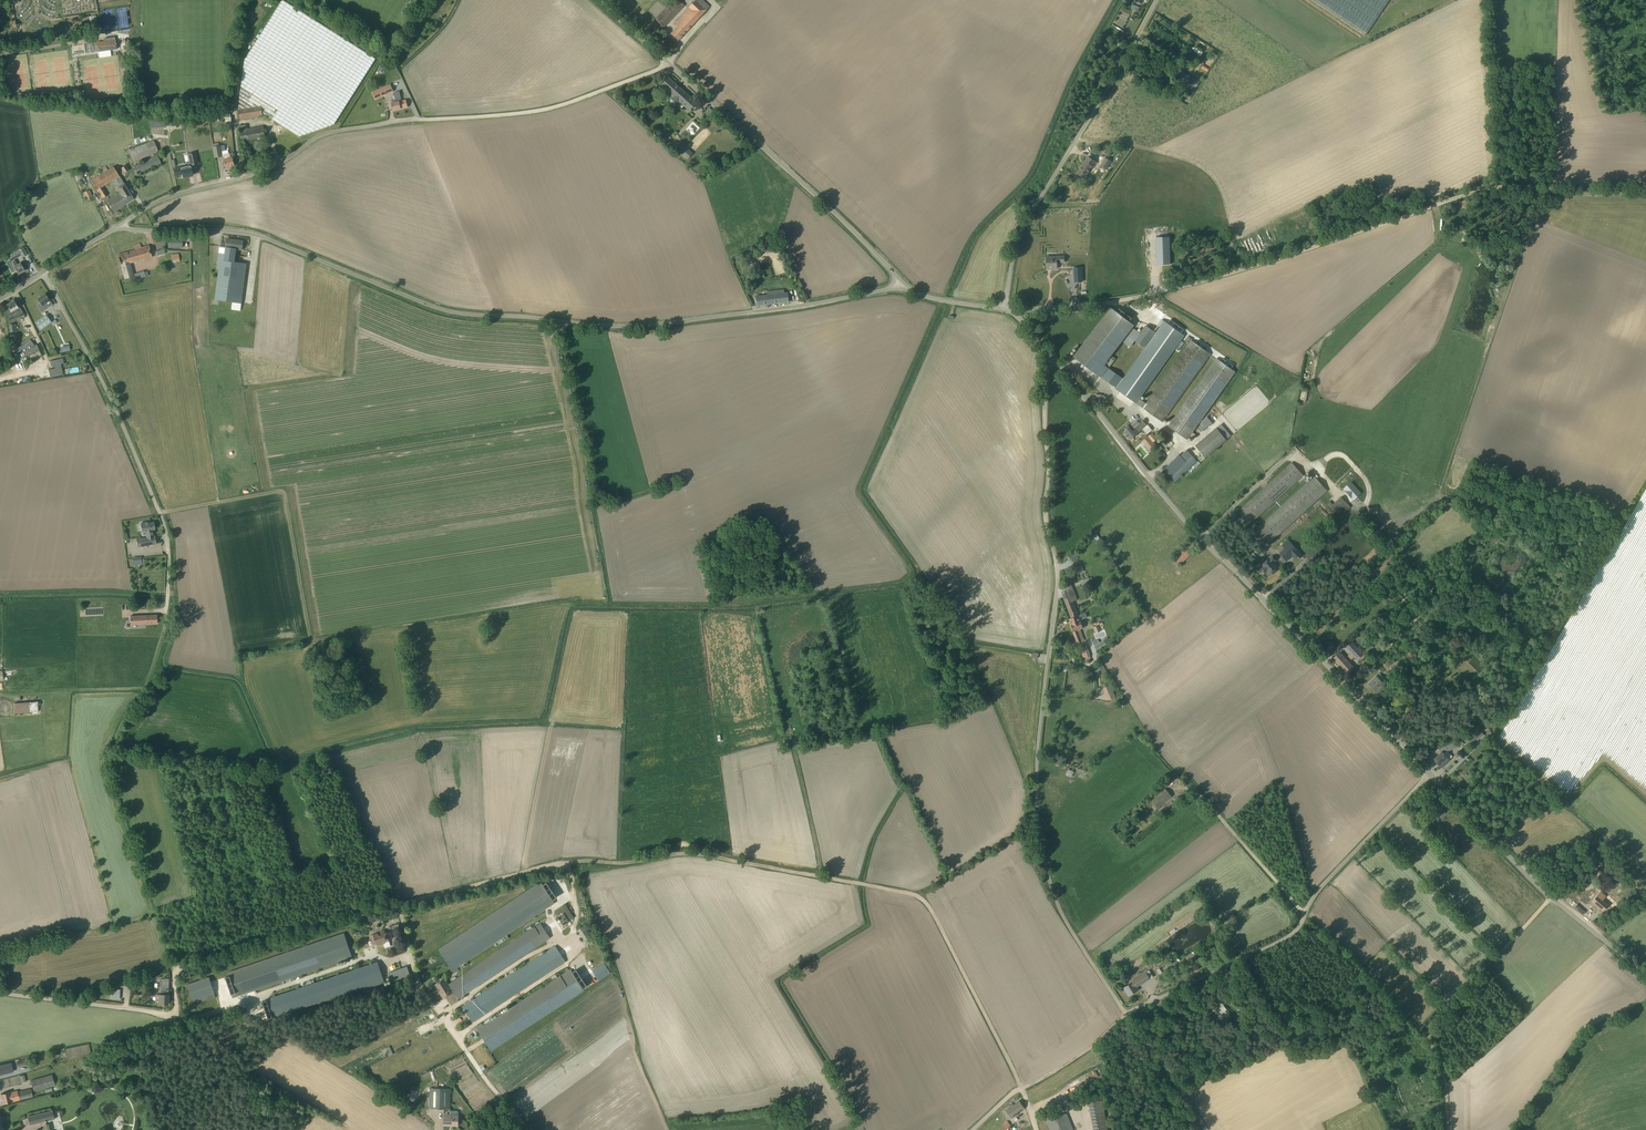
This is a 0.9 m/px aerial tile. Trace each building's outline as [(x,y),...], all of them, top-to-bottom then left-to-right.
[(375,58),(284,0),(282,0),(250,51),(248,49),(245,53),(248,55),(244,59),(238,109),(239,119),(265,115),(299,136),(334,124),(375,58)] [(655,19),(664,27),(684,5),(679,0),(676,0),(664,13),(663,12),(655,19)] [(671,34),(678,40),(710,6),(703,0),(695,0),(674,23),(677,27),(671,34)] [(1365,35),(1389,0),(1313,0),(1365,35)] [(15,20),(11,25),(16,29),(20,24),(15,20)] [(116,49),(115,40),(115,37),(105,38),(105,41),(97,42),(99,57),(111,56),(110,49),(116,49)] [(1175,75),(1185,81),(1189,75),(1179,69),(1175,75)] [(1189,75),(1185,81),(1183,85),(1188,87),(1190,84),(1196,87),(1200,81),(1189,75)] [(679,106),(681,103),(690,110),(697,103),(668,77),(661,85),(669,92),(666,94),(670,98),(679,106)] [(393,91),(390,85),(373,92),(375,99),(393,91)] [(399,91),(394,93),(396,102),(391,103),(393,110),(401,109),(401,108),(408,107),(406,100),(401,101),(399,91)] [(166,120),(150,120),(151,128),(167,127),(167,126),(166,120)] [(242,141),(265,136),(263,126),(247,129),(246,124),(246,125),(241,126),(242,130),(240,131),(242,141)] [(182,131),(174,132),(176,145),(173,146),(174,150),(184,149),(182,131)] [(158,151),(154,140),(129,150),(133,161),(158,151)] [(222,156),(221,146),(219,146),(218,143),(213,144),(215,157),(222,156)] [(693,153),(683,144),(678,151),(687,159),(693,153)] [(188,154),(189,163),(187,163),(188,167),(188,168),(191,168),(190,165),(199,164),(196,152),(188,154)] [(223,155),(226,167),(234,165),(232,157),(231,153),(223,155)] [(161,163),(159,158),(157,155),(142,162),(133,166),(138,175),(161,163)] [(1092,165),(1094,166),(1097,162),(1088,156),(1084,163),(1085,163),(1084,165),(1082,164),(1080,167),(1082,168),(1081,169),(1080,168),(1077,173),(1084,178),(1092,165)] [(1111,161),(1107,159),(1105,158),(1101,165),(1106,168),(1111,161)] [(113,166),(99,175),(91,180),(102,198),(108,195),(103,186),(113,180),(118,187),(116,188),(119,192),(106,200),(113,211),(134,199),(113,166)] [(181,167),(173,169),(175,176),(182,174),(183,177),(192,175),(191,168),(188,168),(188,167),(181,169),(181,167)] [(182,247),(182,238),(168,238),(168,247),(182,247)] [(208,286),(209,294),(213,294),(214,292),(216,292),(215,300),(232,302),(231,309),(240,310),(243,290),(247,263),(234,262),(236,249),(242,250),(243,241),(227,238),(225,254),(221,253),(216,287),(208,286)] [(1169,238),(1156,238),(1156,265),(1169,265),(1169,238)] [(121,265),(125,279),(133,276),(129,263),(152,257),(149,245),(141,247),(140,244),(134,245),(135,249),(118,254),(119,260),(121,265)] [(15,260),(14,259),(21,255),(23,257),(27,255),(23,247),(7,256),(11,262),(10,263),(15,270),(16,270),(18,274),(25,270),(20,263),(18,264),(15,260)] [(178,253),(171,254),(173,263),(180,261),(178,253)] [(746,259),(751,270),(758,266),(753,256),(746,259)] [(1064,262),(1064,256),(1047,256),(1047,269),(1057,268),(1057,262),(1064,262)] [(136,280),(149,276),(147,270),(134,274),(136,280)] [(776,294),(776,290),(767,291),(767,295),(756,296),(757,305),(789,302),(788,292),(776,294)] [(37,298),(40,302),(36,305),(41,312),(46,310),(45,308),(48,306),(46,303),(49,300),(45,293),(37,298)] [(19,315),(23,313),(17,303),(16,304),(14,300),(6,304),(9,308),(5,310),(7,320),(18,313),(19,315)] [(1097,373),(1101,377),(1108,367),(1104,364),(1134,325),(1129,321),(1132,318),(1119,308),(1117,311),(1112,307),(1074,356),(1074,355),(1074,356),(1097,374),(1097,373)] [(1163,320),(1148,309),(1134,328),(1133,328),(1123,342),(1130,347),(1135,341),(1144,347),(1163,320)] [(46,314),(35,322),(40,330),(52,322),(46,314)] [(1101,377),(1117,387),(1116,388),(1136,402),(1143,408),(1147,403),(1139,398),(1184,335),(1179,332),(1169,324),(1164,321),(1123,378),(1108,367),(1101,377)] [(1188,344),(1147,403),(1143,408),(1162,421),(1210,354),(1191,340),(1192,339),(1188,336),(1184,341),(1188,344)] [(15,350),(18,355),(23,352),(26,349),(34,344),(30,339),(15,350)] [(60,345),(62,352),(70,350),(68,342),(60,345)] [(26,349),(23,352),(24,356),(28,354),(30,360),(31,361),(37,358),(42,356),(36,344),(26,349)] [(1116,359),(1112,356),(1105,364),(1109,367),(1116,359)] [(1235,371),(1217,358),(1169,426),(1187,439),(1235,371)] [(1262,391),(1257,395),(1260,399),(1265,396),(1262,391)] [(1202,431),(1212,423),(1208,417),(1202,421),(1204,423),(1199,428),(1202,431)] [(1127,429),(1124,432),(1130,439),(1141,430),(1147,425),(1143,420),(1139,423),(1137,420),(1130,427),(1129,426),(1126,428),(1127,429)] [(1205,457),(1232,436),(1222,423),(1195,444),(1204,455),(1203,455),(1205,457)] [(1156,444),(1148,436),(1142,441),(1149,450),(1156,444)] [(1237,512),(1249,525),(1303,476),(1291,462),(1237,512)] [(1314,476),(1255,529),(1269,544),(1327,491),(1314,476)] [(1325,505),(1338,519),(1351,507),(1340,497),(1332,504),(1329,501),(1325,505)] [(154,536),(153,529),(155,529),(154,522),(149,523),(149,522),(140,523),(142,531),(147,531),(148,537),(136,539),(138,547),(143,546),(156,544),(155,536),(154,536)] [(1179,566),(1198,546),(1192,540),(1172,560),(1179,566)] [(1291,543),(1279,553),(1286,561),(1292,556),(1296,561),(1302,555),(1291,543)] [(1276,561),(1272,556),(1262,565),(1262,566),(1260,567),(1265,573),(1267,571),(1270,575),(1279,567),(1275,562),(1276,561)] [(1074,568),(1076,574),(1084,572),(1081,565),(1074,568)] [(1092,580),(1091,577),(1089,578),(1088,577),(1080,581),(1082,586),(1090,583),(1090,581),(1092,580)] [(1077,600),(1071,584),(1062,587),(1064,591),(1062,592),(1071,618),(1078,615),(1073,601),(1077,600)] [(157,623),(157,614),(130,616),(130,624),(157,623)] [(1078,615),(1071,618),(1069,619),(1073,631),(1073,632),(1077,643),(1084,640),(1080,629),(1085,627),(1083,619),(1080,620),(1078,615)] [(1107,638),(1094,646),(1097,650),(1110,641),(1107,638)] [(1352,641),(1345,647),(1350,653),(1347,656),(1351,659),(1354,657),(1356,660),(1357,660),(1359,662),(1367,655),(1362,649),(1360,650),(1352,641)] [(1369,642),(1363,647),(1375,660),(1382,653),(1376,646),(1374,648),(1369,642)] [(1086,645),(1079,647),(1083,659),(1085,658),(1085,661),(1090,659),(1086,645)] [(1354,667),(1340,652),(1333,659),(1347,674),(1354,667)] [(1103,676),(1107,674),(1105,668),(1103,666),(1099,668),(1103,676)] [(1398,670),(1395,667),(1393,669),(1392,668),(1386,674),(1393,680),(1398,675),(1396,672),(1398,670)] [(1431,677),(1426,672),(1420,678),(1425,684),(1431,677)] [(1385,679),(1379,673),(1369,684),(1377,693),(1385,685),(1382,682),(1385,679)] [(1116,697),(1110,684),(1103,688),(1108,700),(1116,697)] [(37,701),(13,702),(13,713),(38,712),(37,701)] [(1484,735),(1481,731),(1474,736),(1477,740),(1484,735)] [(1165,789),(1145,806),(1149,810),(1152,807),(1155,810),(1157,808),(1157,809),(1172,797),(1165,789)] [(1126,832),(1121,836),(1125,842),(1130,837),(1126,832)] [(542,884),(540,882),(438,949),(454,973),(458,970),(457,968),(554,903),(552,900),(556,897),(546,882),(542,884)] [(1606,896),(1601,891),(1592,902),(1603,911),(1609,904),(1603,899),(1606,896)] [(566,903),(563,905),(569,920),(572,918),(566,903)] [(563,913),(557,916),(563,926),(569,922),(563,913)] [(540,923),(447,982),(458,999),(546,940),(550,937),(540,923)] [(576,931),(583,942),(591,937),(584,925),(576,931)] [(377,933),(370,935),(373,944),(377,943),(377,945),(385,943),(385,942),(389,941),(388,939),(392,938),(390,931),(385,933),(384,930),(379,931),(380,934),(378,935),(377,933)] [(352,957),(344,933),(228,972),(229,976),(225,977),(232,998),(352,957)] [(555,946),(462,1007),(472,1022),(566,962),(555,946)] [(262,1002),(268,1019),(363,987),(364,989),(384,982),(377,962),(377,961),(267,999),(266,999),(267,1000),(262,1002)] [(387,974),(390,982),(404,977),(410,975),(407,966),(392,971),(392,972),(387,974)] [(583,988),(586,986),(575,970),(572,972),(570,969),(514,1005),(512,1003),(509,1005),(509,1007),(482,1025),(481,1023),(475,1027),(491,1051),(584,990),(583,988)] [(1146,972),(1145,972),(1131,981),(1132,982),(1124,987),(1129,995),(1139,989),(1137,986),(1150,979),(1153,977),(1149,970),(1146,972)] [(216,997),(209,977),(187,984),(194,1004),(216,997)] [(156,1004),(168,1004),(169,978),(160,979),(160,994),(156,994),(156,1004)] [(458,1000),(458,999),(447,982),(444,978),(434,985),(443,999),(446,997),(452,1005),(458,1000)] [(120,1000),(121,990),(111,990),(110,999),(120,1000)] [(1227,1009),(1221,1001),(1209,1010),(1218,1022),(1226,1016),(1225,1014),(1227,1013),(1225,1010),(1227,1009)] [(949,1046),(952,1052),(959,1049),(956,1043),(949,1046)] [(27,1058),(16,1061),(17,1067),(29,1065),(27,1058)] [(13,1071),(11,1063),(0,1065),(0,1074),(13,1071)] [(30,1080),(34,1092),(55,1085),(51,1074),(30,1080)] [(1068,1083),(1070,1089),(1081,1084),(1078,1078),(1068,1083)] [(33,1097),(30,1088),(17,1092),(17,1090),(0,1094),(3,1104),(33,1097)] [(443,1109),(443,1125),(458,1126),(458,1112),(457,1110),(450,1110),(450,1109),(449,1108),(450,1088),(430,1088),(429,1108),(443,1109)] [(415,1103),(417,1091),(410,1089),(408,1101),(415,1103)] [(1102,1100),(1088,1102),(1094,1129),(1108,1129),(1102,1100)] [(1003,1112),(1008,1120),(1014,1115),(1015,1116),(1018,1115),(1017,1113),(1024,1108),(1018,1101),(1003,1112)] [(29,1125),(54,1119),(52,1110),(27,1116),(29,1125)] [(1066,1112),(1046,1120),(1050,1129),(1074,1129),(1066,1112)]
